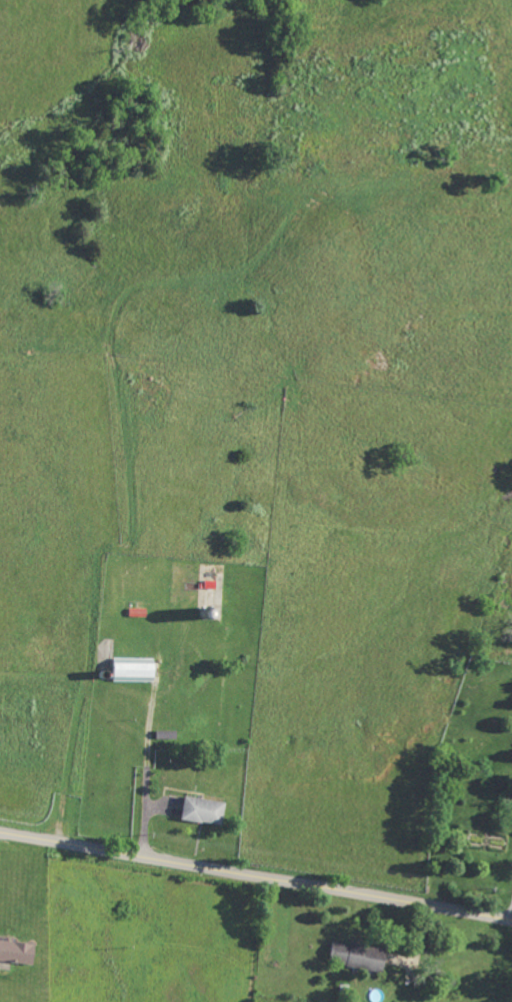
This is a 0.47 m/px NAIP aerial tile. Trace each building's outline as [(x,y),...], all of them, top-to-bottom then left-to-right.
[(158,659),(116,658),(116,681),(158,682),(158,659)] [(228,804),(188,795),(183,819),(223,827),(228,804)] [(389,949),(334,940),(331,963),(385,972),(389,949)] [(35,964),(37,945),(0,941),(0,961),(35,964)]
